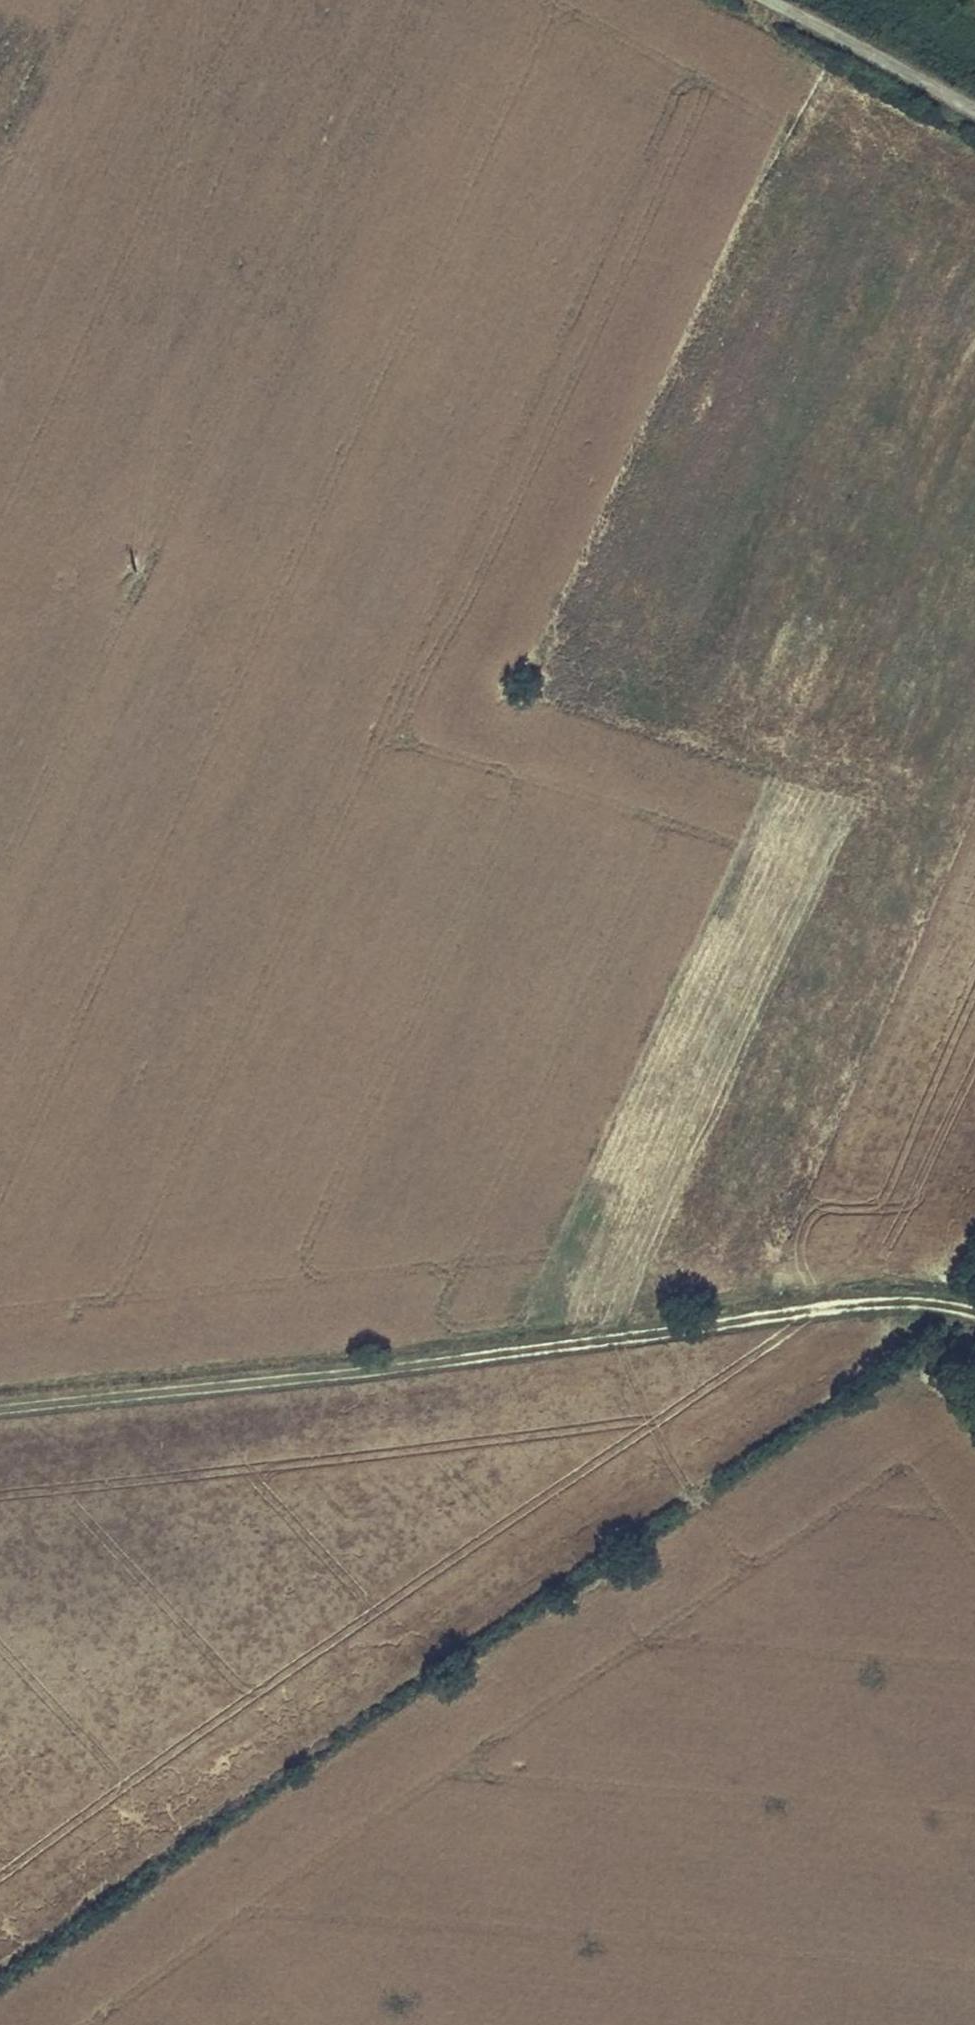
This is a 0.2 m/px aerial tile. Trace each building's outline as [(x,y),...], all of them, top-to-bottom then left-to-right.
[(966,1283),(974,1284),(974,1264),(966,1283)]
